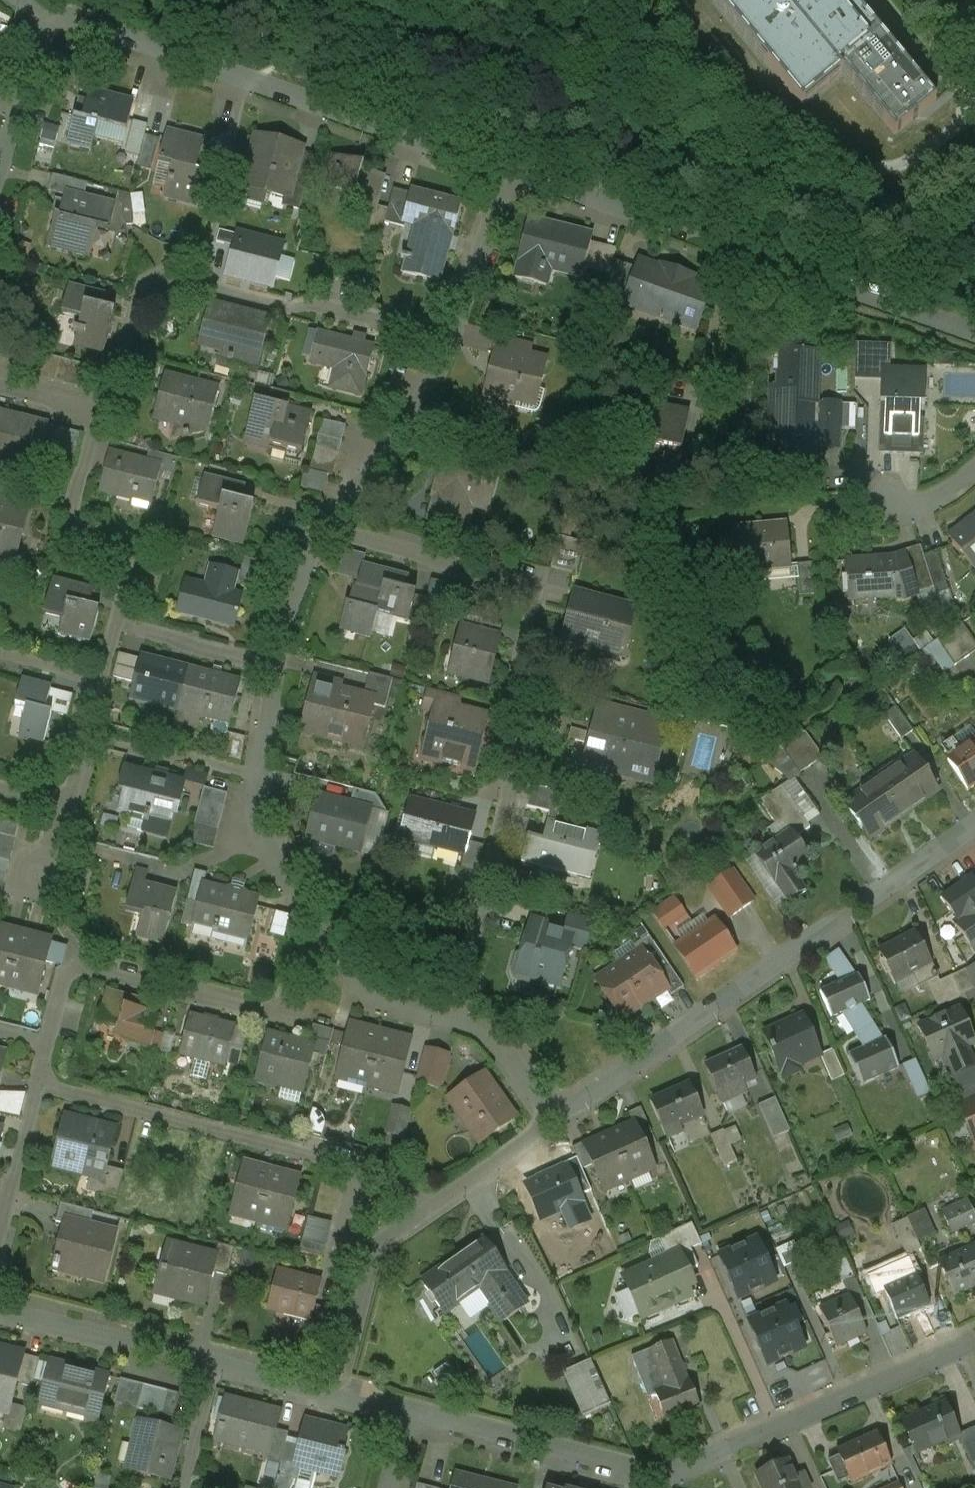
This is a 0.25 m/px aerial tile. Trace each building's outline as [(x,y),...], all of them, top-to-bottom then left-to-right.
[(785,4),(782,0),(713,0),(802,108),(845,73),(896,136),(937,103),(853,0),(790,0),(785,4)] [(89,93),(83,119),(75,117),(68,143),(92,149),(99,123),(126,130),(132,104),(89,93)] [(134,122),(126,154),(139,157),(144,137),(147,126),(134,122)] [(203,142),(167,132),(159,163),(173,167),(164,198),(197,207),(205,175),(195,173),(203,142)] [(292,145),(256,136),(243,187),(288,199),(292,182),(295,171),(286,169),(292,145)] [(158,140),(144,137),(139,157),(136,168),(150,172),(158,140)] [(300,148),(292,145),(286,169),(295,171),(292,182),(305,186),(313,154),(300,151),(300,148)] [(363,165),(333,158),(329,172),(337,174),(334,188),(353,193),(349,209),(370,214),(372,215),(373,208),(375,197),(371,196),(376,176),(361,173),(363,165)] [(87,184),(53,176),(49,191),(65,195),(65,193),(84,198),(87,184)] [(410,195),(393,190),(387,211),(385,222),(403,227),(405,220),(404,219),(410,195)] [(458,204),(411,192),(410,195),(404,219),(405,220),(419,223),(410,259),(406,258),(402,273),(439,282),(458,204)] [(84,198),(65,193),(65,195),(59,216),(56,217),(49,246),(89,256),(96,229),(107,232),(114,206),(84,198)] [(372,215),(370,214),(363,242),(379,246),(385,222),(387,211),(373,208),(372,215)] [(590,236),(531,220),(516,277),(540,283),(545,267),(579,276),(581,268),(588,243),(590,236)] [(216,242),(234,246),(237,235),(219,231),(216,242)] [(234,246),(227,276),(273,287),(284,243),(238,232),(237,235),(234,246)] [(616,250),(588,243),(581,268),(607,275),(613,260),(616,250)] [(637,269),(613,260),(607,275),(601,294),(626,303),(628,297),(627,296),(637,269)] [(692,277),(661,267),(661,268),(639,261),(637,269),(627,296),(628,297),(654,306),(659,317),(694,329),(710,285),(692,279),(692,277)] [(106,297),(68,287),(61,315),(81,319),(75,344),(104,352),(114,311),(103,308),(106,297)] [(235,314),(211,308),(202,345),(229,352),(226,367),(246,372),(250,357),(258,359),(269,320),(242,313),(235,314)] [(374,347),(320,333),(312,364),(341,371),(337,389),(361,396),(374,347)] [(811,335),(778,333),(777,350),(774,350),(773,371),(777,372),(776,386),(770,385),(767,440),(781,441),(780,457),(796,458),(796,448),(816,449),(816,443),(818,403),(820,351),(810,351),(811,335)] [(532,346),(496,336),(491,358),(494,358),(484,395),(516,404),(521,385),(538,390),(545,363),(529,359),(532,346)] [(855,380),(882,381),(882,369),(890,369),(891,345),(856,344),(855,380)] [(47,356),(35,353),(29,376),(41,379),(47,356)] [(935,362),(954,362),(954,353),(935,353),(935,362)] [(59,358),(47,356),(41,379),(53,382),(59,358)] [(70,361),(59,358),(53,382),(64,385),(70,361)] [(82,364),(70,361),(64,385),(76,388),(82,364)] [(94,367),(82,364),(76,388),(88,391),(94,367)] [(890,369),(882,369),(882,381),(879,454),(924,455),(925,420),(920,419),(920,405),(925,406),(926,370),(890,369)] [(197,386),(190,386),(168,380),(158,418),(183,424),(179,438),(204,433),(203,417),(210,412),(215,390),(197,386)] [(312,414),(255,399),(245,440),(246,441),(247,437),(270,442),(269,446),(270,447),(301,455),(301,454),(312,414)] [(669,408),(641,402),(633,440),(636,441),(635,446),(649,449),(650,443),(670,447),(668,459),(665,458),(664,464),(658,462),(654,482),(660,483),(659,486),(672,489),(678,461),(675,460),(677,449),(681,450),(686,421),(683,421),(684,417),(668,413),(669,408)] [(839,404),(818,403),(816,443),(838,444),(839,429),(838,429),(839,404)] [(856,405),(839,404),(838,429),(839,429),(855,430),(856,405)] [(17,421),(17,418),(0,414),(0,464),(35,472),(41,448),(46,428),(17,421)] [(345,426),(322,420),(318,436),(341,442),(345,426)] [(58,428),(47,425),(46,428),(41,448),(52,451),(58,428)] [(70,431),(58,428),(52,451),(64,454),(70,431)] [(81,434),(70,431),(64,454),(75,457),(81,434)] [(341,442),(318,436),(315,447),(339,453),(341,442)] [(301,455),(270,447),(268,455),(270,459),(284,463),(284,460),(301,464),(303,454),(301,454),(301,455)] [(339,453),(315,447),(312,459),(336,465),(339,453)] [(161,465),(110,453),(101,491),(116,495),(116,493),(131,496),(129,505),(149,510),(161,465)] [(498,467),(444,453),(433,495),(436,496),(433,506),(446,509),(442,523),(465,529),(471,503),(470,502),(474,486),(492,491),(498,467)] [(336,465),(312,459),(309,471),(332,477),(336,465)] [(692,463),(678,461),(672,489),(686,492),(692,463)] [(244,487),(202,476),(195,503),(218,509),(211,535),(243,543),(253,504),(241,499),(244,487)] [(0,504),(0,557),(15,560),(26,510),(0,504)] [(949,536),(974,570),(974,516),(949,536)] [(761,528),(729,530),(733,572),(760,570),(760,566),(790,563),(787,527),(762,530),(761,528)] [(584,543),(558,536),(550,567),(576,574),(584,543)] [(920,547),(904,552),(903,551),(903,552),(904,555),(912,582),(930,576),(923,556),(920,546),(919,546),(920,547)] [(936,552),(923,556),(930,576),(933,586),(946,582),(936,552)] [(904,555),(894,559),(896,596),(897,601),(916,595),(912,582),(904,555)] [(270,564),(245,558),(239,580),(265,587),(270,564)] [(869,561),(847,562),(850,600),(896,596),(894,559),(892,559),(892,560),(869,562),(869,561)] [(811,564),(796,565),(799,597),(814,596),(811,564)] [(409,577),(363,565),(357,586),(357,587),(381,593),(376,613),(377,614),(408,621),(414,596),(415,592),(406,590),(409,577)] [(213,567),(207,587),(186,582),(178,613),(245,629),(248,615),(237,612),(241,595),(232,593),(237,573),(213,567)] [(92,590),(53,580),(45,612),(63,616),(61,623),(73,626),(70,638),(90,642),(98,608),(88,605),(92,590)] [(946,582),(933,586),(936,594),(948,590),(946,582)] [(381,593),(357,587),(357,586),(354,585),(349,605),(346,604),(342,621),(352,624),(356,635),(356,634),(370,638),(377,614),(376,613),(381,593)] [(477,594),(465,591),(460,614),(471,617),(477,594)] [(634,609),(577,593),(565,639),(622,654),(634,609)] [(489,597),(477,594),(471,617),(483,620),(489,597)] [(426,599),(414,596),(408,621),(419,624),(426,599)] [(962,623),(950,631),(967,657),(974,652),(974,642),(962,623)] [(498,636),(461,627),(454,653),(459,655),(454,673),(486,682),(498,636)] [(950,631),(937,640),(955,666),(967,657),(950,631)] [(140,660),(119,654),(113,677),(134,683),(140,660)] [(188,671),(141,659),(140,660),(134,683),(131,695),(179,707),(188,671)] [(239,681),(189,669),(188,671),(179,707),(177,713),(228,726),(239,681)] [(392,680),(369,674),(364,696),(376,699),(374,706),(385,708),(392,680)] [(342,684),(315,677),(306,712),(332,719),(339,690),(341,690),(342,684)] [(51,713),(45,711),(51,689),(21,682),(15,707),(25,709),(19,735),(44,741),(51,713)] [(462,698),(427,689),(422,710),(433,713),(437,714),(440,705),(459,709),(462,698)] [(341,690),(339,690),(332,719),(327,738),(350,744),(353,733),(366,736),(374,706),(376,699),(364,696),(341,690)] [(459,709),(440,705),(437,714),(433,713),(424,749),(444,754),(443,763),(475,771),(479,751),(477,751),(486,716),(459,709)] [(913,731),(896,707),(884,715),(901,739),(913,731)] [(648,720),(602,708),(587,763),(628,774),(631,763),(654,769),(663,734),(654,732),(656,722),(660,710),(652,708),(648,720)] [(585,734),(572,730),(569,739),(583,742),(585,734)] [(805,732),(782,748),(800,774),(823,758),(805,732)] [(244,739),(230,736),(225,758),(242,762),(244,739)] [(948,760),(967,788),(974,783),(974,742),(948,760)] [(929,775),(915,755),(879,780),(903,815),(938,790),(928,776),(929,775)] [(183,789),(123,774),(119,790),(123,791),(119,809),(143,816),(142,821),(147,823),(145,833),(166,838),(173,811),(177,812),(183,789)] [(879,780),(843,805),(857,825),(858,824),(868,839),(903,815),(879,780)] [(564,794),(532,786),(527,807),(550,812),(559,815),(564,794)] [(227,794),(204,788),(201,800),(224,806),(227,794)] [(376,795),(352,789),(348,805),(369,810),(389,817),(389,816),(376,795)] [(348,805),(317,797),(312,819),(313,819),(309,837),(359,849),(369,810),(348,805)] [(473,815),(410,799),(399,839),(463,855),(467,842),(473,815)] [(224,806),(201,800),(198,812),(221,818),(224,806)] [(221,818),(198,812),(195,824),(218,830),(221,818)] [(588,831),(557,822),(559,815),(550,812),(543,840),(528,836),(521,862),(577,877),(588,831)] [(800,813),(783,825),(788,832),(790,831),(795,838),(810,828),(800,813)] [(0,821),(0,835),(16,839),(19,826),(0,821)] [(218,830),(195,824),(190,844),(213,849),(218,830)] [(788,832),(754,855),(789,906),(808,893),(794,873),(804,866),(803,865),(810,861),(795,838),(790,831),(788,832)] [(0,835),(0,847),(13,850),(16,839),(0,835)] [(483,846),(467,842),(463,855),(460,867),(477,871),(483,846)] [(0,847),(0,859),(10,862),(13,850),(0,847)] [(0,859),(0,872),(7,873),(10,862),(0,859)] [(151,871),(137,867),(125,910),(151,917),(144,942),(162,946),(177,890),(148,882),(151,871)] [(207,874),(195,871),(187,901),(199,904),(203,885),(204,885),(207,874)] [(732,871),(709,887),(731,917),(754,902),(732,871)] [(971,877),(942,897),(958,921),(955,924),(974,952),(974,951),(974,882),(971,877)] [(204,885),(203,885),(199,904),(193,928),(194,928),(195,926),(214,931),(213,933),(218,934),(219,928),(247,935),(244,949),(246,949),(258,899),(204,885)] [(674,896),(652,912),(664,930),(687,914),(674,896)] [(594,920),(569,914),(564,931),(573,934),(570,947),(585,951),(594,920)] [(288,918),(276,915),(271,935),(283,938),(288,918)] [(550,925),(531,920),(522,952),(517,955),(512,973),(515,979),(530,983),(535,980),(536,974),(561,980),(567,956),(573,953),(570,947),(573,934),(564,931),(549,927),(550,925)] [(712,920),(702,926),(699,922),(684,932),(688,938),(674,947),(694,977),(732,952),(712,920)] [(247,935),(219,928),(218,934),(213,933),(214,931),(195,926),(194,928),(193,936),(244,949),(247,935)] [(8,983),(20,938),(8,935),(9,933),(0,931),(0,981),(8,983)] [(932,965),(916,934),(881,953),(896,983),(932,965)] [(49,944),(32,939),(32,941),(20,938),(8,983),(36,990),(36,992),(37,992),(50,942),(49,942),(49,944)] [(642,950),(619,965),(645,1003),(667,989),(668,988),(658,973),(642,950)] [(848,965),(839,953),(827,960),(836,973),(848,965)] [(619,965),(596,981),(614,1008),(619,1016),(625,1017),(645,1003),(619,965)] [(669,965),(658,973),(668,988),(667,989),(671,996),(684,987),(669,965)] [(848,965),(836,973),(842,981),(855,976),(848,965)] [(956,973),(965,993),(974,989),(974,986),(967,968),(956,973)] [(965,993),(956,973),(951,976),(960,996),(965,993)] [(842,981),(820,991),(831,1017),(842,1012),(856,1035),(873,1024),(860,1004),(869,1000),(858,974),(855,976),(842,981)] [(951,976),(938,982),(948,1001),(960,996),(951,976)] [(938,982),(929,986),(938,1006),(948,1001),(938,982)] [(101,992),(95,1012),(101,1014),(107,994),(101,992)] [(155,1007),(107,994),(101,1014),(99,1025),(127,1032),(125,1040),(145,1046),(155,1007)] [(614,1008),(607,1013),(599,1012),(596,1025),(622,1030),(625,1017),(619,1016),(614,1008)] [(919,1027),(934,1060),(942,1057),(951,1077),(974,1066),(974,1065),(966,1046),(967,1045),(971,1036),(959,1009),(919,1027)] [(185,1014),(179,1035),(186,1037),(191,1016),(185,1014)] [(233,1027),(191,1016),(186,1037),(181,1055),(222,1066),(233,1027)] [(802,1016),(762,1036),(784,1078),(801,1069),(798,1062),(820,1051),(802,1016)] [(873,1024),(856,1035),(864,1048),(849,1054),(848,1055),(861,1085),(862,1084),(897,1068),(898,1068),(885,1038),(884,1038),(884,1039),(882,1039),(873,1024)] [(228,1058),(238,1061),(246,1028),(235,1025),(228,1058)] [(332,1030),(313,1025),(310,1037),(315,1038),(313,1046),(314,1046),(312,1051),(326,1055),(332,1030)] [(379,1035),(351,1028),(352,1026),(350,1026),(338,1077),(339,1077),(339,1075),(367,1082),(367,1084),(380,1033),(379,1035)] [(408,1043),(380,1036),(381,1034),(380,1033),(367,1084),(368,1084),(369,1082),(396,1089),(396,1091),(397,1091),(410,1041),(409,1041),(408,1043)] [(313,1046),(269,1035),(257,1079),(282,1085),(284,1082),(303,1087),(312,1051),(314,1046),(313,1046)] [(450,1055),(426,1048),(417,1083),(441,1089),(450,1055)] [(740,1049),(705,1065),(721,1102),(743,1092),(740,1084),(753,1078),(740,1049)] [(844,1075),(832,1049),(819,1055),(831,1081),(844,1075)] [(917,1096),(930,1090),(915,1058),(903,1063),(917,1096)] [(951,1077),(959,1094),(974,1086),(974,1066),(951,1077)] [(481,1076),(454,1094),(474,1122),(467,1126),(479,1143),(516,1117),(502,1097),(498,1100),(481,1076)] [(303,1087),(284,1082),(282,1085),(279,1098),(299,1103),(303,1087)] [(686,1085),(650,1100),(665,1137),(678,1131),(676,1125),(698,1116),(686,1085)] [(947,1099),(954,1115),(961,1117),(963,1117),(959,1107),(974,1100),(974,1086),(959,1094),(947,1099)] [(776,1099),(758,1107),(772,1140),(790,1131),(776,1099)] [(959,1107),(963,1117),(974,1142),(974,1140),(974,1100),(959,1107)] [(410,1110),(393,1106),(386,1133),(403,1137),(410,1110)] [(652,1132),(640,1107),(628,1112),(632,1122),(634,1121),(641,1137),(652,1132)] [(113,1131),(65,1118),(53,1166),(100,1178),(101,1178),(104,1168),(113,1131)] [(633,1123),(610,1134),(609,1132),(629,1178),(653,1168),(654,1170),(655,1169),(641,1137),(634,1121),(632,1122),(633,1123)] [(723,1130),(710,1136),(724,1167),(737,1161),(723,1130)] [(609,1134),(585,1145),(584,1143),(583,1144),(592,1164),(605,1191),(606,1191),(605,1189),(629,1178),(609,1132),(608,1133),(609,1134)] [(584,1142),(572,1147),(582,1169),(592,1164),(583,1144),(584,1143),(584,1142)] [(271,1170),(246,1164),(246,1162),(245,1161),(232,1212),(233,1212),(234,1210),(259,1217),(258,1219),(259,1219),(271,1170)] [(569,1162),(523,1183),(541,1223),(562,1214),(569,1230),(591,1220),(584,1204),(588,1203),(569,1162)] [(123,1173),(104,1168),(101,1178),(100,1178),(96,1194),(117,1199),(123,1173)] [(297,1177),(271,1170),(259,1219),(260,1219),(260,1217),(285,1224),(285,1226),(286,1226),(299,1176),(298,1175),(297,1177)] [(117,1218),(60,1203),(56,1222),(64,1224),(66,1219),(114,1231),(117,1218)] [(965,1203),(942,1214),(951,1234),(974,1223),(965,1203)] [(285,1224),(260,1217),(260,1219),(257,1228),(283,1235),(285,1226),(285,1224)] [(331,1223),(308,1217),(302,1240),(325,1246),(331,1223)] [(907,1218),(892,1225),(906,1254),(920,1247),(907,1218)] [(114,1231),(66,1219),(64,1224),(64,1225),(69,1226),(66,1240),(61,1239),(52,1271),(57,1272),(59,1262),(81,1268),(79,1276),(103,1282),(115,1232),(114,1231)] [(691,1223),(659,1237),(668,1258),(679,1253),(687,1270),(698,1265),(691,1248),(701,1243),(691,1223)] [(483,1238),(421,1279),(420,1280),(442,1311),(479,1284),(493,1303),(490,1306),(501,1323),(527,1305),(505,1272),(506,1271),(484,1237),(483,1238)] [(325,1246),(302,1240),(299,1252),(322,1257),(325,1246)] [(730,1278),(766,1261),(757,1240),(720,1256),(726,1268),(730,1278)] [(235,1248),(218,1244),(214,1257),(216,1257),(212,1272),(227,1276),(235,1248)] [(214,1257),(167,1245),(160,1272),(165,1273),(160,1292),(203,1303),(202,1305),(203,1305),(212,1272),(216,1257),(214,1257)] [(940,1264),(953,1295),(974,1285),(974,1248),(940,1264)] [(668,1258),(624,1278),(641,1316),(689,1295),(680,1276),(688,1272),(687,1270),(679,1253),(668,1258)] [(776,1283),(766,1261),(730,1278),(734,1287),(740,1299),(776,1283)] [(319,1281),(279,1271),(269,1309),(309,1319),(310,1319),(313,1305),(319,1281)] [(865,1300),(855,1277),(844,1281),(850,1295),(851,1295),(855,1304),(865,1300)] [(915,1277),(884,1290),(896,1318),(928,1304),(915,1277)] [(850,1295),(823,1306),(840,1345),(867,1333),(855,1304),(851,1295),(850,1295)] [(329,1309),(313,1305),(310,1319),(309,1319),(307,1330),(322,1333),(329,1309)] [(759,1344),(796,1327),(786,1305),(749,1321),(754,1332),(759,1344)] [(805,1349),(796,1327),(759,1344),(764,1353),(769,1365),(805,1349)] [(671,1341),(631,1357),(658,1425),(700,1408),(689,1380),(687,1380),(671,1341)] [(0,1350),(0,1409),(8,1411),(3,1426),(21,1431),(27,1407),(11,1403),(17,1382),(32,1386),(39,1360),(0,1350)] [(610,1405),(591,1360),(563,1372),(583,1417),(610,1405)] [(107,1377),(51,1362),(42,1400),(65,1406),(65,1409),(96,1417),(107,1377)] [(132,1382),(121,1379),(115,1403),(126,1406),(132,1382)] [(144,1385),(132,1382),(126,1406),(138,1409),(144,1385)] [(156,1388),(144,1385),(138,1409),(150,1411),(156,1388)] [(167,1391),(156,1388),(150,1411),(161,1414),(167,1391)] [(179,1394),(167,1391),(161,1414),(173,1417),(179,1394)] [(280,1412),(228,1399),(221,1431),(232,1434),(229,1443),(268,1453),(270,1453),(275,1431),(280,1412)] [(944,1404),(902,1422),(916,1453),(943,1441),(945,1447),(959,1441),(957,1435),(958,1435),(944,1404)] [(182,1432),(142,1422),(130,1470),(170,1480),(182,1432)] [(347,1432),(307,1422),(296,1463),(296,1464),(302,1466),(340,1476),(346,1450),(343,1449),(347,1432)] [(957,1435),(959,1441),(973,1467),(974,1466),(974,1427),(958,1435),(957,1435)] [(288,1434),(275,1431),(270,1453),(268,1453),(267,1461),(280,1464),(282,1459),(288,1434)] [(877,1433),(836,1451),(850,1482),(890,1464),(877,1433)] [(282,1459),(280,1464),(274,1487),(296,1487),(302,1466),(296,1464),(296,1463),(282,1459)] [(756,1474),(762,1487),(809,1487),(802,1473),(794,1477),(787,1460),(756,1474)] [(93,1487),(106,1487),(107,1476),(95,1474),(93,1487)] [(455,1474),(452,1487),(509,1487),(509,1486),(455,1474)]
